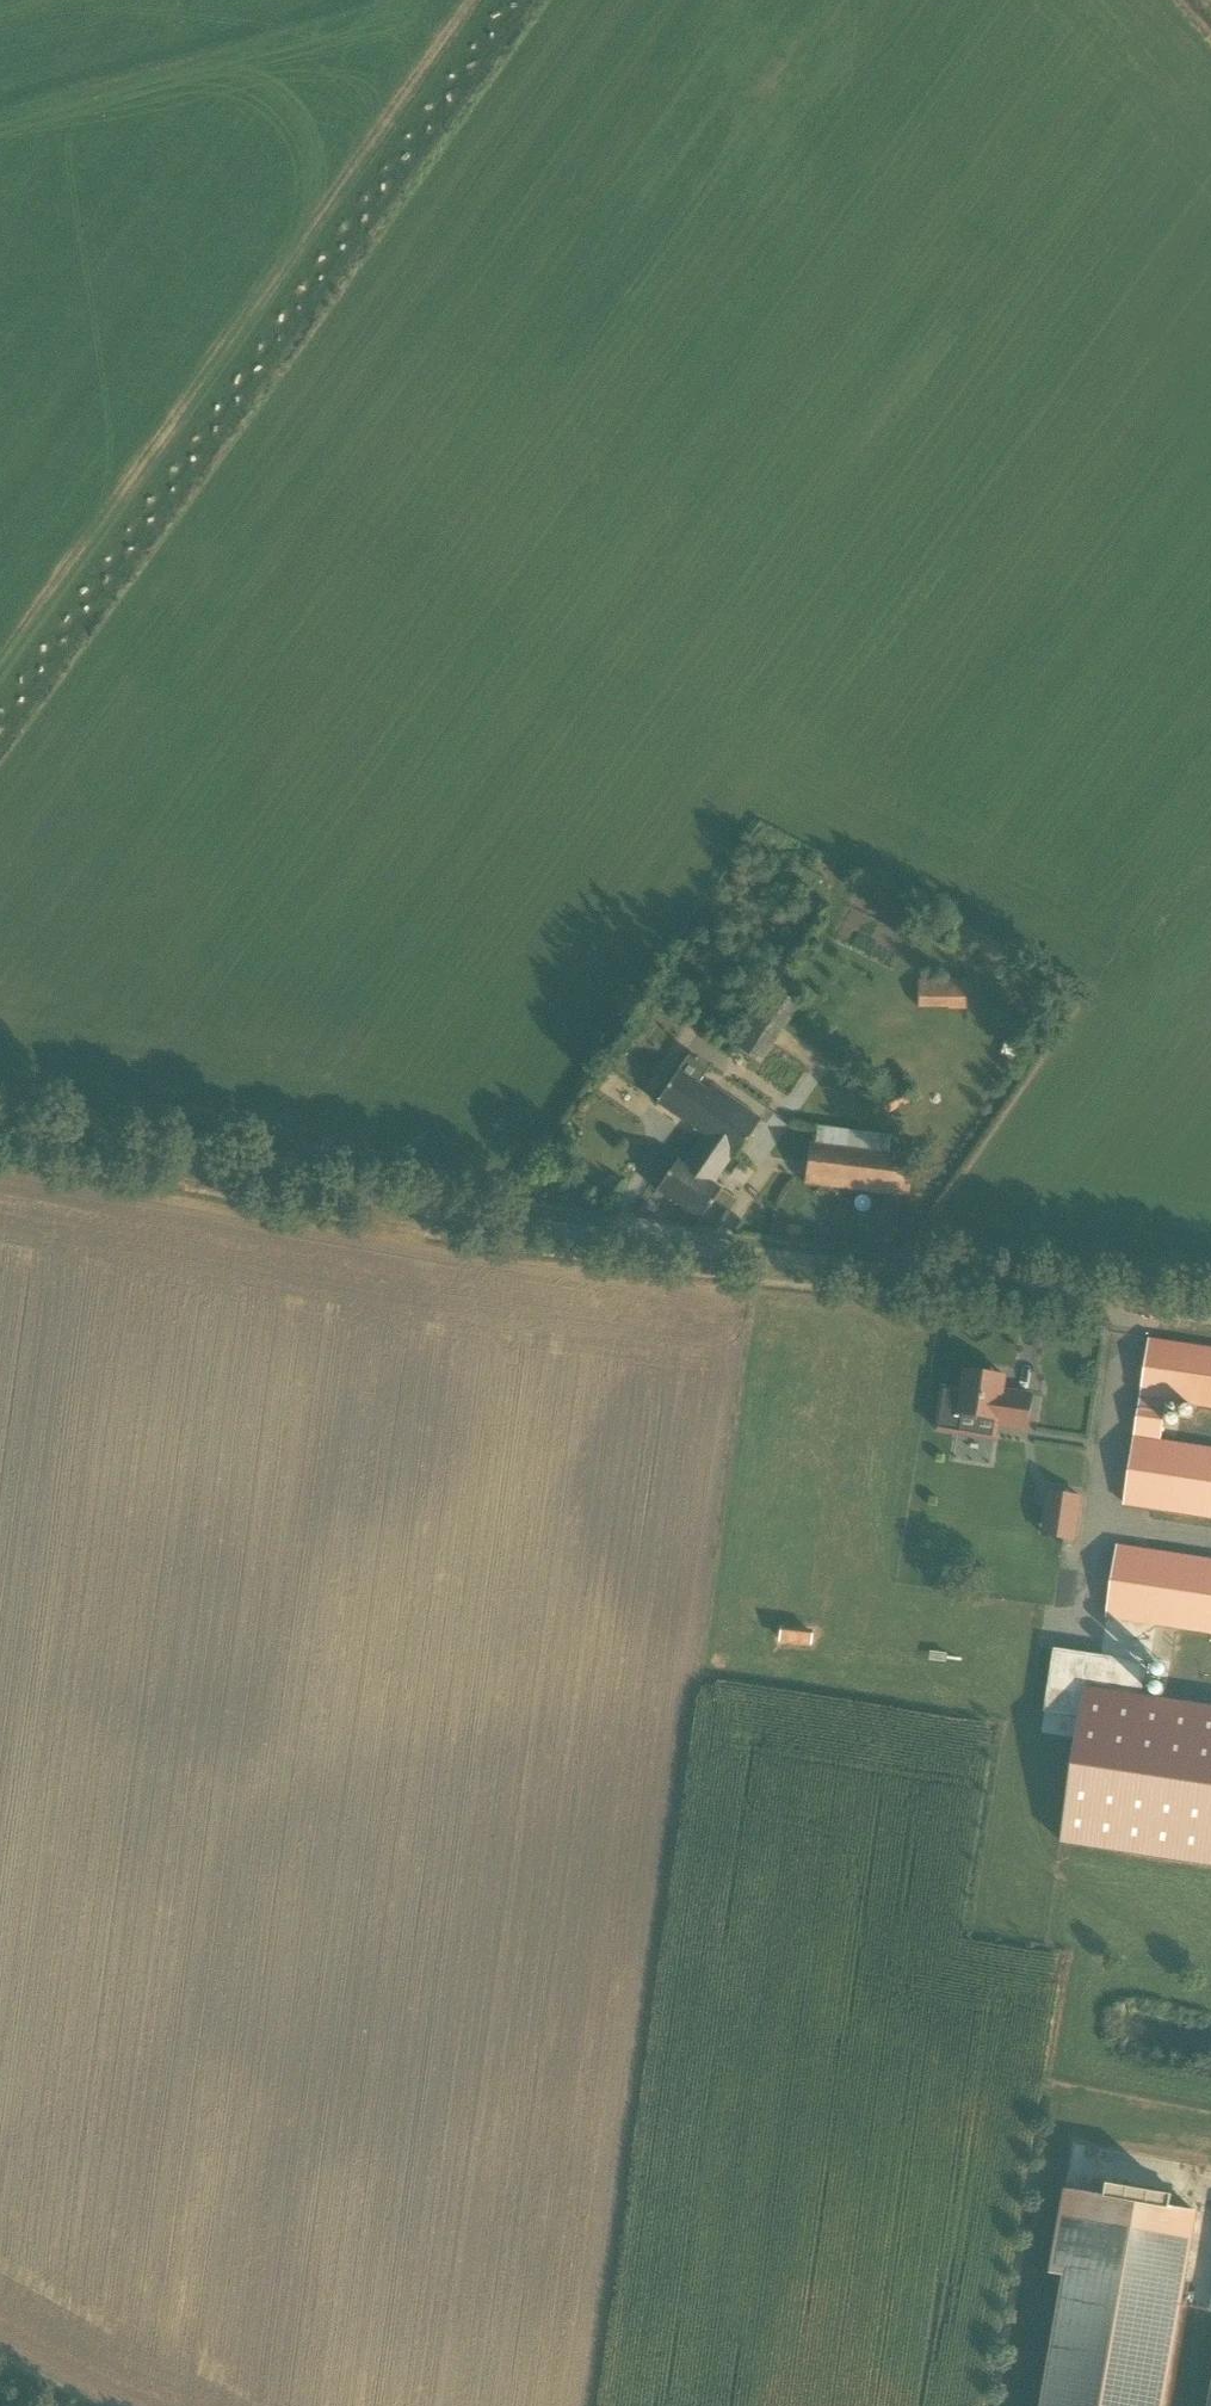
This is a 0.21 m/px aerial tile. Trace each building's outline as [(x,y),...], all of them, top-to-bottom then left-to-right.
[(968,1009),(968,979),(919,979),(919,1009),(968,1009)] [(776,989),(737,1046),(756,1059),(795,1002),(776,989)] [(689,1054),(678,1071),(656,1103),(703,1135),(683,1164),(678,1161),(677,1160),(656,1190),(657,1191),(658,1191),(699,1219),(698,1220),(700,1220),(721,1190),(720,1189),(719,1189),(713,1185),(722,1170),(709,1161),(719,1147),(734,1157),(733,1158),(734,1159),(761,1120),(724,1095),(710,1085),(707,1091),(698,1084),(709,1068),(689,1054)] [(888,1114),(917,1097),(904,1075),(875,1092),(888,1114)] [(890,1151),(892,1135),(867,1132),(866,1148),(815,1142),(811,1141),(806,1182),(900,1194),(905,1153),(890,1151)] [(1150,1340),(1141,1396),(1125,1504),(1210,1517),(1210,1449),(1162,1442),(1168,1400),(1210,1407),(1210,1349),(1150,1340)] [(1028,1432),(1030,1419),(1033,1395),(1004,1391),(1006,1376),(967,1370),(959,1421),(1000,1427),(1028,1432)] [(1081,1540),(1083,1493),(1047,1492),(1045,1539),(1081,1540)] [(1118,1546),(1108,1617),(1210,1632),(1210,1560),(1118,1546)] [(1063,1843),(1210,1865),(1210,1705),(1143,1695),(1087,1686),(1081,1719),(1063,1843)] [(1194,2223),(1196,2223),(1197,2222),(1169,2217),(1172,2203),(1107,2192),(1105,2206),(1064,2199),(1052,2272),(1067,2274),(1044,2405),(1163,2405),(1194,2223)]
